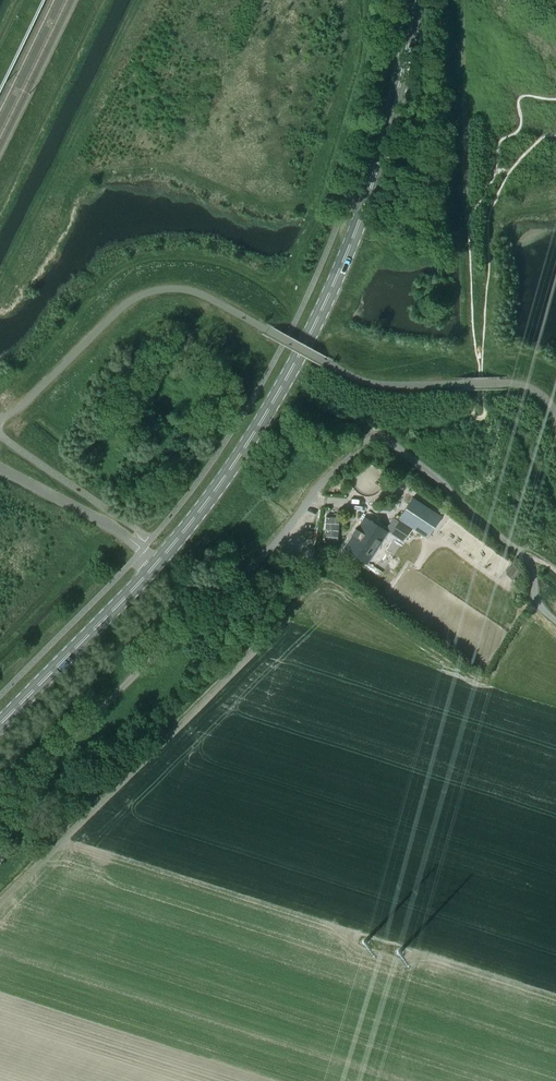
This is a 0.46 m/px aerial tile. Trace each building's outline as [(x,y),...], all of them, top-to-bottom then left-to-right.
[(109,461),(115,453),(101,443),(95,451),(109,461)] [(405,514),(399,522),(410,529),(412,530),(424,539),(439,517),(411,499),(402,512),(405,514)] [(368,563),(387,533),(365,519),(346,549),(368,563)] [(399,522),(391,534),(402,541),(410,529),(399,522)] [(507,575),(515,583),(523,575),(515,567),(507,575)]
